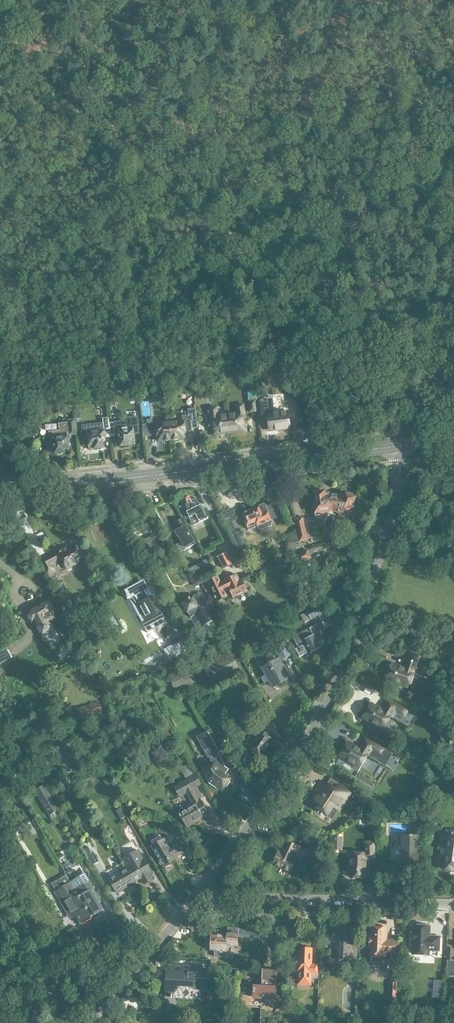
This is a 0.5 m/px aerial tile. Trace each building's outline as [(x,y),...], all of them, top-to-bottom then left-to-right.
[(262,382),(264,393),(272,392),(269,381),(262,382)] [(257,411),(255,388),(247,389),(250,412),(257,411)] [(259,417),(269,416),(270,428),(277,427),(277,429),(289,428),(287,413),(274,414),(273,401),(258,403),(259,417)] [(237,406),(238,414),(228,415),(230,432),(246,431),(245,426),(246,426),(247,425),(247,421),(245,419),(244,419),(243,405),(237,406)] [(183,416),(183,421),(170,423),(172,439),(174,439),(174,440),(178,440),(179,439),(186,438),(185,431),(192,431),(192,428),(198,427),(196,408),(188,409),(189,415),(183,416)] [(213,429),(214,434),(230,432),(228,415),(217,416),(216,408),(210,409),(212,422),(210,424),(211,428),(212,429),(213,429)] [(115,423),(110,423),(111,434),(111,437),(116,436),(120,436),(121,446),(122,446),(123,447),(127,447),(129,445),(130,445),(130,443),(135,442),(134,434),(139,433),(137,416),(125,418),(125,421),(115,422),(115,423)] [(83,433),(82,433),(84,446),(89,445),(89,448),(94,447),(94,449),(96,449),(97,450),(101,450),(102,448),(104,448),(102,438),(106,437),(111,437),(111,434),(110,423),(109,424),(109,418),(103,419),(104,430),(102,431),(102,424),(82,426),(83,433)] [(165,440),(166,441),(169,441),(170,440),(172,439),(170,423),(153,425),(152,419),(147,420),(147,423),(143,423),(144,436),(151,435),(151,434),(157,434),(157,439),(163,438),(163,441),(165,440)] [(49,432),(50,438),(49,438),(51,451),(55,451),(55,454),(56,454),(58,455),(62,455),(63,453),(64,453),(64,451),(69,451),(67,434),(69,434),(69,435),(77,434),(75,420),(67,420),(68,423),(59,424),(60,430),(49,432)] [(335,495),(325,493),(324,491),(322,492),(322,490),(321,490),(318,490),(316,491),(317,492),(314,493),(315,499),(313,500),(315,513),(325,512),(325,515),(332,514),(335,495)] [(355,498),(353,497),(353,496),(353,494),(350,493),(348,494),(348,495),(346,494),(345,496),(335,495),(332,514),(339,517),(340,514),(349,517),(354,505),(353,504),(355,498)] [(186,519),(189,518),(193,525),(208,519),(201,505),(199,505),(196,498),(191,500),(190,496),(181,500),(183,506),(180,507),(183,513),(186,519)] [(261,530),(271,525),(272,523),(271,520),(279,517),(273,503),(265,506),(265,504),(242,514),(249,530),(258,526),(259,528),(261,530)] [(289,544),(308,540),(303,517),(295,519),(298,533),(286,537),(289,544)] [(176,531),(178,536),(179,536),(186,549),(195,544),(182,518),(174,522),(178,530),(176,531)] [(231,519),(225,522),(243,557),(249,554),(245,547),(246,547),(241,537),(245,535),(243,530),(238,532),(231,519)] [(160,544),(155,535),(145,540),(150,550),(160,544)] [(62,552),(61,551),(42,561),(48,572),(54,569),(51,564),(61,558),(67,568),(82,560),(75,545),(62,552)] [(308,549),(296,555),(300,563),(312,558),(308,549)] [(224,568),(233,564),(228,553),(218,557),(224,568)] [(258,561),(250,564),(253,569),(261,566),(258,561)] [(213,573),(210,566),(202,570),(201,567),(194,570),(199,580),(213,573)] [(242,580),(240,581),(237,575),(221,583),(218,577),(208,582),(218,601),(228,596),(224,589),(229,587),(234,598),(248,591),(242,580)] [(141,581),(124,590),(133,607),(142,623),(145,621),(148,627),(156,622),(158,627),(167,622),(158,607),(156,608),(153,603),(155,601),(152,596),(150,597),(141,581)] [(182,603),(181,604),(187,614),(188,613),(189,615),(191,618),(197,615),(203,626),(213,621),(205,606),(201,608),(199,606),(193,595),(182,602),(182,603)] [(32,623),(34,622),(42,637),(55,630),(51,622),(58,619),(55,614),(56,613),(49,601),(28,612),(29,613),(27,614),(32,623)] [(322,614),(318,606),(301,615),(305,623),(322,614)] [(308,650),(310,652),(321,647),(318,642),(323,640),(320,634),(318,635),(316,632),(319,631),(316,625),(293,636),(298,647),(295,649),(299,657),(307,653),(306,651),(308,650)] [(186,638),(177,643),(183,654),(193,649),(186,638)] [(291,655),(283,641),(273,646),(281,660),(291,655)] [(6,645),(0,649),(0,664),(12,657),(6,645)] [(230,652),(203,667),(213,686),(240,671),(230,652)] [(386,675),(387,675),(385,679),(408,688),(413,673),(414,674),(421,656),(409,652),(404,668),(391,663),(390,668),(389,667),(386,675)] [(289,679),(279,659),(263,668),(273,687),(280,683),(281,685),(288,681),(287,680),(289,679)] [(188,667),(169,677),(177,692),(195,682),(192,676),(199,672),(196,666),(189,669),(188,667)] [(255,712),(259,715),(261,711),(258,706),(248,699),(241,710),(237,707),(234,711),(238,714),(236,717),(246,724),(255,712)] [(362,718),(383,730),(391,717),(393,718),(396,712),(404,717),(408,711),(388,699),(382,710),(371,703),(362,718)] [(77,708),(78,712),(80,711),(81,716),(101,711),(99,702),(90,704),(90,705),(77,708)] [(445,739),(453,739),(453,725),(453,723),(446,723),(445,739)] [(217,747),(208,732),(198,737),(207,753),(209,752),(213,750),(217,747)] [(261,755),(272,739),(261,732),(256,739),(254,737),(248,746),(255,751),(252,754),(259,758),(261,755)] [(339,756),(360,769),(368,755),(370,757),(373,751),(381,756),(385,750),(366,738),(359,748),(348,742),(339,756)] [(211,760),(201,765),(203,770),(202,770),(208,780),(210,782),(209,783),(216,788),(217,786),(222,790),(225,786),(226,787),(230,782),(228,781),(229,779),(223,775),(226,771),(223,769),(225,766),(217,753),(215,754),(213,750),(209,752),(211,756),(209,757),(211,760)] [(422,752),(419,757),(424,760),(425,758),(427,759),(431,754),(426,751),(425,754),(422,752)] [(179,813),(187,827),(209,814),(200,799),(199,799),(192,788),(200,784),(195,773),(193,774),(188,764),(180,769),(186,779),(187,778),(188,780),(175,787),(179,796),(186,792),(193,803),(186,807),(187,809),(179,813)] [(332,806),(338,810),(350,791),(339,784),(333,793),(329,790),(330,789),(321,783),(316,791),(317,792),(311,801),(318,805),(316,808),(326,815),(332,806)] [(49,792),(39,798),(49,815),(59,809),(49,792)] [(129,820),(119,826),(123,833),(133,828),(129,820)] [(127,832),(133,842),(140,838),(134,828),(127,832)] [(307,837),(301,834),(298,841),(303,843),(307,837)] [(401,865),(418,865),(419,835),(402,835),(401,865)] [(152,846),(163,866),(165,865),(166,867),(171,864),(170,862),(175,859),(174,857),(183,852),(177,842),(174,844),(169,836),(152,846)] [(449,836),(447,846),(439,845),(437,858),(446,859),(444,870),(453,871),(453,870),(453,837),(449,836)] [(318,855),(320,851),(307,845),(305,849),(289,842),(286,849),(284,849),(283,848),(281,852),(278,851),(277,854),(276,854),(273,859),(274,860),(273,863),(290,871),(296,859),(301,861),(304,855),(315,860),(314,862),(319,864),(322,857),(318,855)] [(350,853),(350,867),(351,867),(350,877),(365,877),(365,870),(366,871),(366,863),(365,863),(366,859),(375,859),(374,842),(364,842),(365,853),(350,853)] [(84,849),(94,865),(100,862),(93,851),(92,852),(89,846),(84,849)] [(123,859),(128,868),(135,881),(141,878),(144,884),(152,879),(149,873),(152,872),(144,859),(139,850),(123,859)] [(129,886),(128,885),(135,881),(128,868),(109,879),(117,893),(129,886)] [(94,895),(91,890),(93,889),(85,874),(72,882),(92,916),(103,909),(97,900),(100,899),(96,894),(94,895)] [(92,916),(72,882),(56,891),(70,914),(72,912),(75,917),(77,916),(81,923),(92,916)] [(349,945),(349,927),(331,926),(331,939),(340,939),(339,959),(352,960),(352,945),(349,945)] [(429,950),(438,950),(439,937),(429,937),(429,926),(414,926),(414,930),(413,930),(413,933),(412,934),(411,940),(412,941),(412,943),(414,943),(414,945),(416,946),(416,954),(428,955),(429,950)] [(260,936),(260,930),(239,928),(228,927),(227,933),(215,932),(214,935),(211,935),(210,950),(215,950),(215,956),(226,957),(227,945),(238,946),(238,936),(254,938),(254,935),(260,936)] [(383,962),(384,956),(385,956),(385,952),(395,953),(396,941),(386,940),(386,928),(371,927),(371,935),(370,935),(369,947),(370,947),(370,955),(370,961),(370,962),(370,963),(371,963),(371,964),(372,964),(373,965),(374,965),(379,966),(379,965),(380,965),(381,965),(382,964),(383,963),(383,962)] [(85,943),(76,929),(70,932),(79,947),(85,943)] [(297,959),(297,977),(298,977),(298,979),(311,979),(311,977),(317,977),(317,965),(311,965),(312,948),(299,947),(299,959),(297,959)] [(167,971),(165,997),(172,998),(172,994),(179,986),(194,987),(194,989),(201,989),(207,989),(208,969),(202,969),(202,967),(189,966),(188,973),(179,972),(179,974),(175,973),(175,972),(167,971)] [(445,967),(439,967),(439,973),(427,973),(427,984),(442,985),(443,974),(445,974),(445,967)] [(262,986),(254,985),(242,985),(242,1002),(275,1004),(276,971),(263,970),(262,986)]
